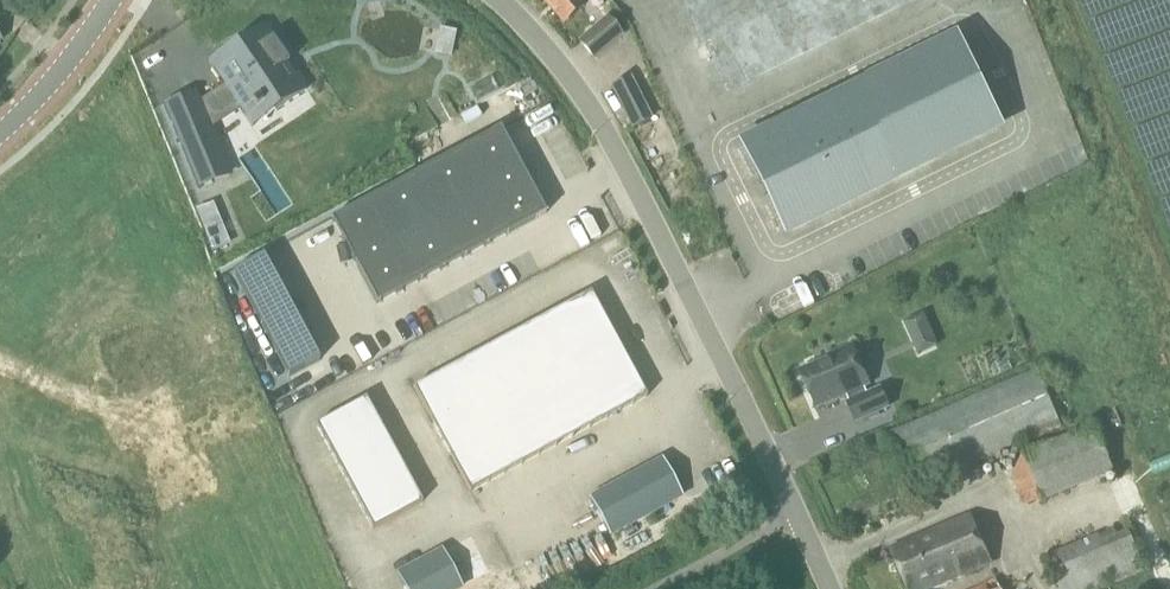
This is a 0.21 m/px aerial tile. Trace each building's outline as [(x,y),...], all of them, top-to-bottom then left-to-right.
[(553,10),(565,24),(582,8),(575,0),(544,0),(553,10)] [(704,44),(725,33),(708,0),(682,0),(704,44)] [(725,33),(746,23),(735,0),(708,0),(725,33)] [(746,23),(767,13),(761,0),(735,0),(746,23)] [(767,13),(789,2),(788,0),(761,0),(767,13)] [(789,2),(812,50),(833,40),(814,0),(793,0),(789,2)] [(833,40),(855,29),(840,0),(814,0),(833,40)] [(855,29),(876,19),(867,0),(840,0),(855,29)] [(876,19),(897,9),(893,0),(867,0),(876,19)] [(897,9),(915,0),(893,0),(897,9)] [(789,2),(767,13),(791,61),(812,50),(789,2)] [(767,13),(746,23),(770,71),(791,61),(767,13)] [(580,41),(595,59),(621,35),(606,18),(580,41)] [(746,23),(725,33),(748,81),(770,71),(746,23)] [(224,62),(213,69),(244,116),(246,115),(246,114),(255,108),(257,111),(263,107),(261,105),(270,99),(276,110),(307,89),(300,79),(266,28),(222,58),(224,62)] [(725,33),(704,44),(727,92),(748,81),(725,33)] [(1001,126),(959,40),(830,103),(744,145),(786,231),(872,189),(872,188),(1001,126)] [(611,87),(632,128),(651,119),(630,78),(611,87)] [(165,104),(163,104),(199,190),(200,190),(199,185),(229,172),(211,127),(196,91),(195,91),(197,96),(167,108),(165,104)] [(501,128),(464,148),(476,170),(512,150),(501,128)] [(464,148),(376,195),(388,217),(399,238),(421,226),(443,214),(465,202),(487,191),(476,170),(464,148)] [(512,150),(476,170),(487,191),(523,171),(512,150)] [(523,171),(487,191),(498,212),(535,192),(523,171)] [(487,191),(465,202),(488,245),(510,233),(498,212),(487,191)] [(535,192),(498,212),(510,233),(546,214),(535,192)] [(376,195),(331,219),(343,241),(388,217),(376,195)] [(465,202),(443,214),(466,257),(488,245),(465,202)] [(443,214),(421,226),(444,269),(466,257),(443,214)] [(388,217),(343,241),(354,261),(366,255),(377,249),(399,238),(388,217)] [(421,226),(399,238),(422,280),(444,269),(421,226)] [(226,235),(208,242),(212,252),(230,245),(226,235)] [(399,238),(377,249),(400,292),(422,280),(399,238)] [(369,261),(357,267),(377,304),(400,292),(377,249),(366,255),(369,261)] [(264,255),(233,271),(245,293),(276,277),(264,255)] [(366,255),(354,261),(357,267),(369,261),(366,255)] [(276,277),(245,293),(256,314),(287,297),(276,277)] [(591,293),(577,300),(596,336),(610,328),(591,293)] [(287,297),(256,314),(267,335),(298,318),(287,297)] [(577,300),(564,307),(583,343),(596,336),(577,300)] [(564,307),(551,314),(570,349),(583,343),(564,307)] [(551,314),(534,323),(562,375),(580,366),(570,349),(551,314)] [(924,315),(906,323),(911,335),(929,327),(924,315)] [(298,318),(267,335),(278,356),(309,339),(298,318)] [(534,323),(517,332),(545,384),(562,375),(534,323)] [(583,343),(570,349),(580,366),(619,345),(610,328),(596,336),(583,343)] [(517,332),(500,342),(528,394),(545,384),(517,332)] [(309,339),(278,356),(290,377),(321,361),(309,339)] [(500,342),(483,351),(511,403),(528,394),(500,342)] [(619,345),(580,366),(589,383),(601,376),(614,369),(628,361),(619,345)] [(818,408),(847,395),(851,403),(849,404),(857,422),(889,408),(881,390),(869,395),(865,387),(870,385),(853,347),(830,357),(831,359),(802,372),(818,408)] [(483,351),(466,360),(494,412),(511,403),(483,351)] [(466,360),(449,369),(468,405),(477,421),(494,412),(466,360)] [(628,361),(614,369),(633,404),(647,397),(628,361)] [(580,366),(562,375),(591,427),(608,418),(589,383),(580,366)] [(449,369),(432,378),(451,414),(468,405),(449,369)] [(614,369),(601,376),(621,411),(633,404),(614,369)] [(1038,372),(929,418),(885,437),(908,492),(1061,427),(1038,372)] [(562,375),(545,384),(574,437),(591,427),(562,375)] [(601,376),(589,383),(608,418),(621,411),(601,376)] [(432,378),(414,388),(433,423),(451,414),(432,378)] [(545,384),(528,394),(557,446),(574,437),(545,384)] [(528,394),(511,403),(539,455),(557,446),(528,394)] [(364,400),(341,412),(349,426),(374,412),(366,399),(364,400)] [(511,403),(494,412),(522,464),(539,455),(511,403)] [(451,414),(433,423),(442,440),(477,421),(468,405),(451,414)] [(341,412),(316,426),(324,439),(349,426),(341,412)] [(374,412),(349,426),(356,439),(381,425),(374,412)] [(494,412),(477,421),(486,438),(505,473),(522,464),(494,412)] [(477,421),(442,440),(451,457),(469,447),(486,438),(477,421)] [(381,425),(356,439),(362,451),(387,438),(381,425)] [(349,426),(324,439),(331,452),(356,439),(349,426)] [(1096,426),(1025,455),(1043,500),(1115,472),(1096,426)] [(387,438),(362,451),(369,464),(394,451),(387,438)] [(486,438),(469,447),(488,483),(505,473),(486,438)] [(356,439),(331,452),(337,465),(362,451),(356,439)] [(1169,557),(1169,446),(1129,459),(1162,560),(1169,557)] [(469,447),(451,457),(470,492),(488,483),(469,447)] [(362,451),(337,465),(344,478),(369,464),(362,451)] [(394,451),(369,464),(376,477),(401,463),(394,451)] [(663,460),(590,500),(609,535),(683,496),(663,460)] [(401,463),(376,477),(383,490),(408,476),(401,463)] [(369,464),(344,478),(351,490),(376,477),(369,464)] [(408,476),(383,490),(390,502),(415,489),(408,476)] [(376,477),(351,490),(358,503),(383,490),(376,477)] [(415,489),(390,502),(398,516),(423,503),(415,489)] [(383,490),(358,503),(365,516),(390,502),(383,490)] [(390,502),(365,516),(373,530),(398,516),(390,502)] [(937,588),(968,574),(969,578),(973,576),(972,573),(991,564),(970,516),(892,550),(909,588),(934,588),(937,588)] [(1060,588),(1103,588),(1146,570),(1127,526),(1048,560),(1060,588)] [(398,576),(405,588),(459,588),(462,587),(443,551),(398,576)]
